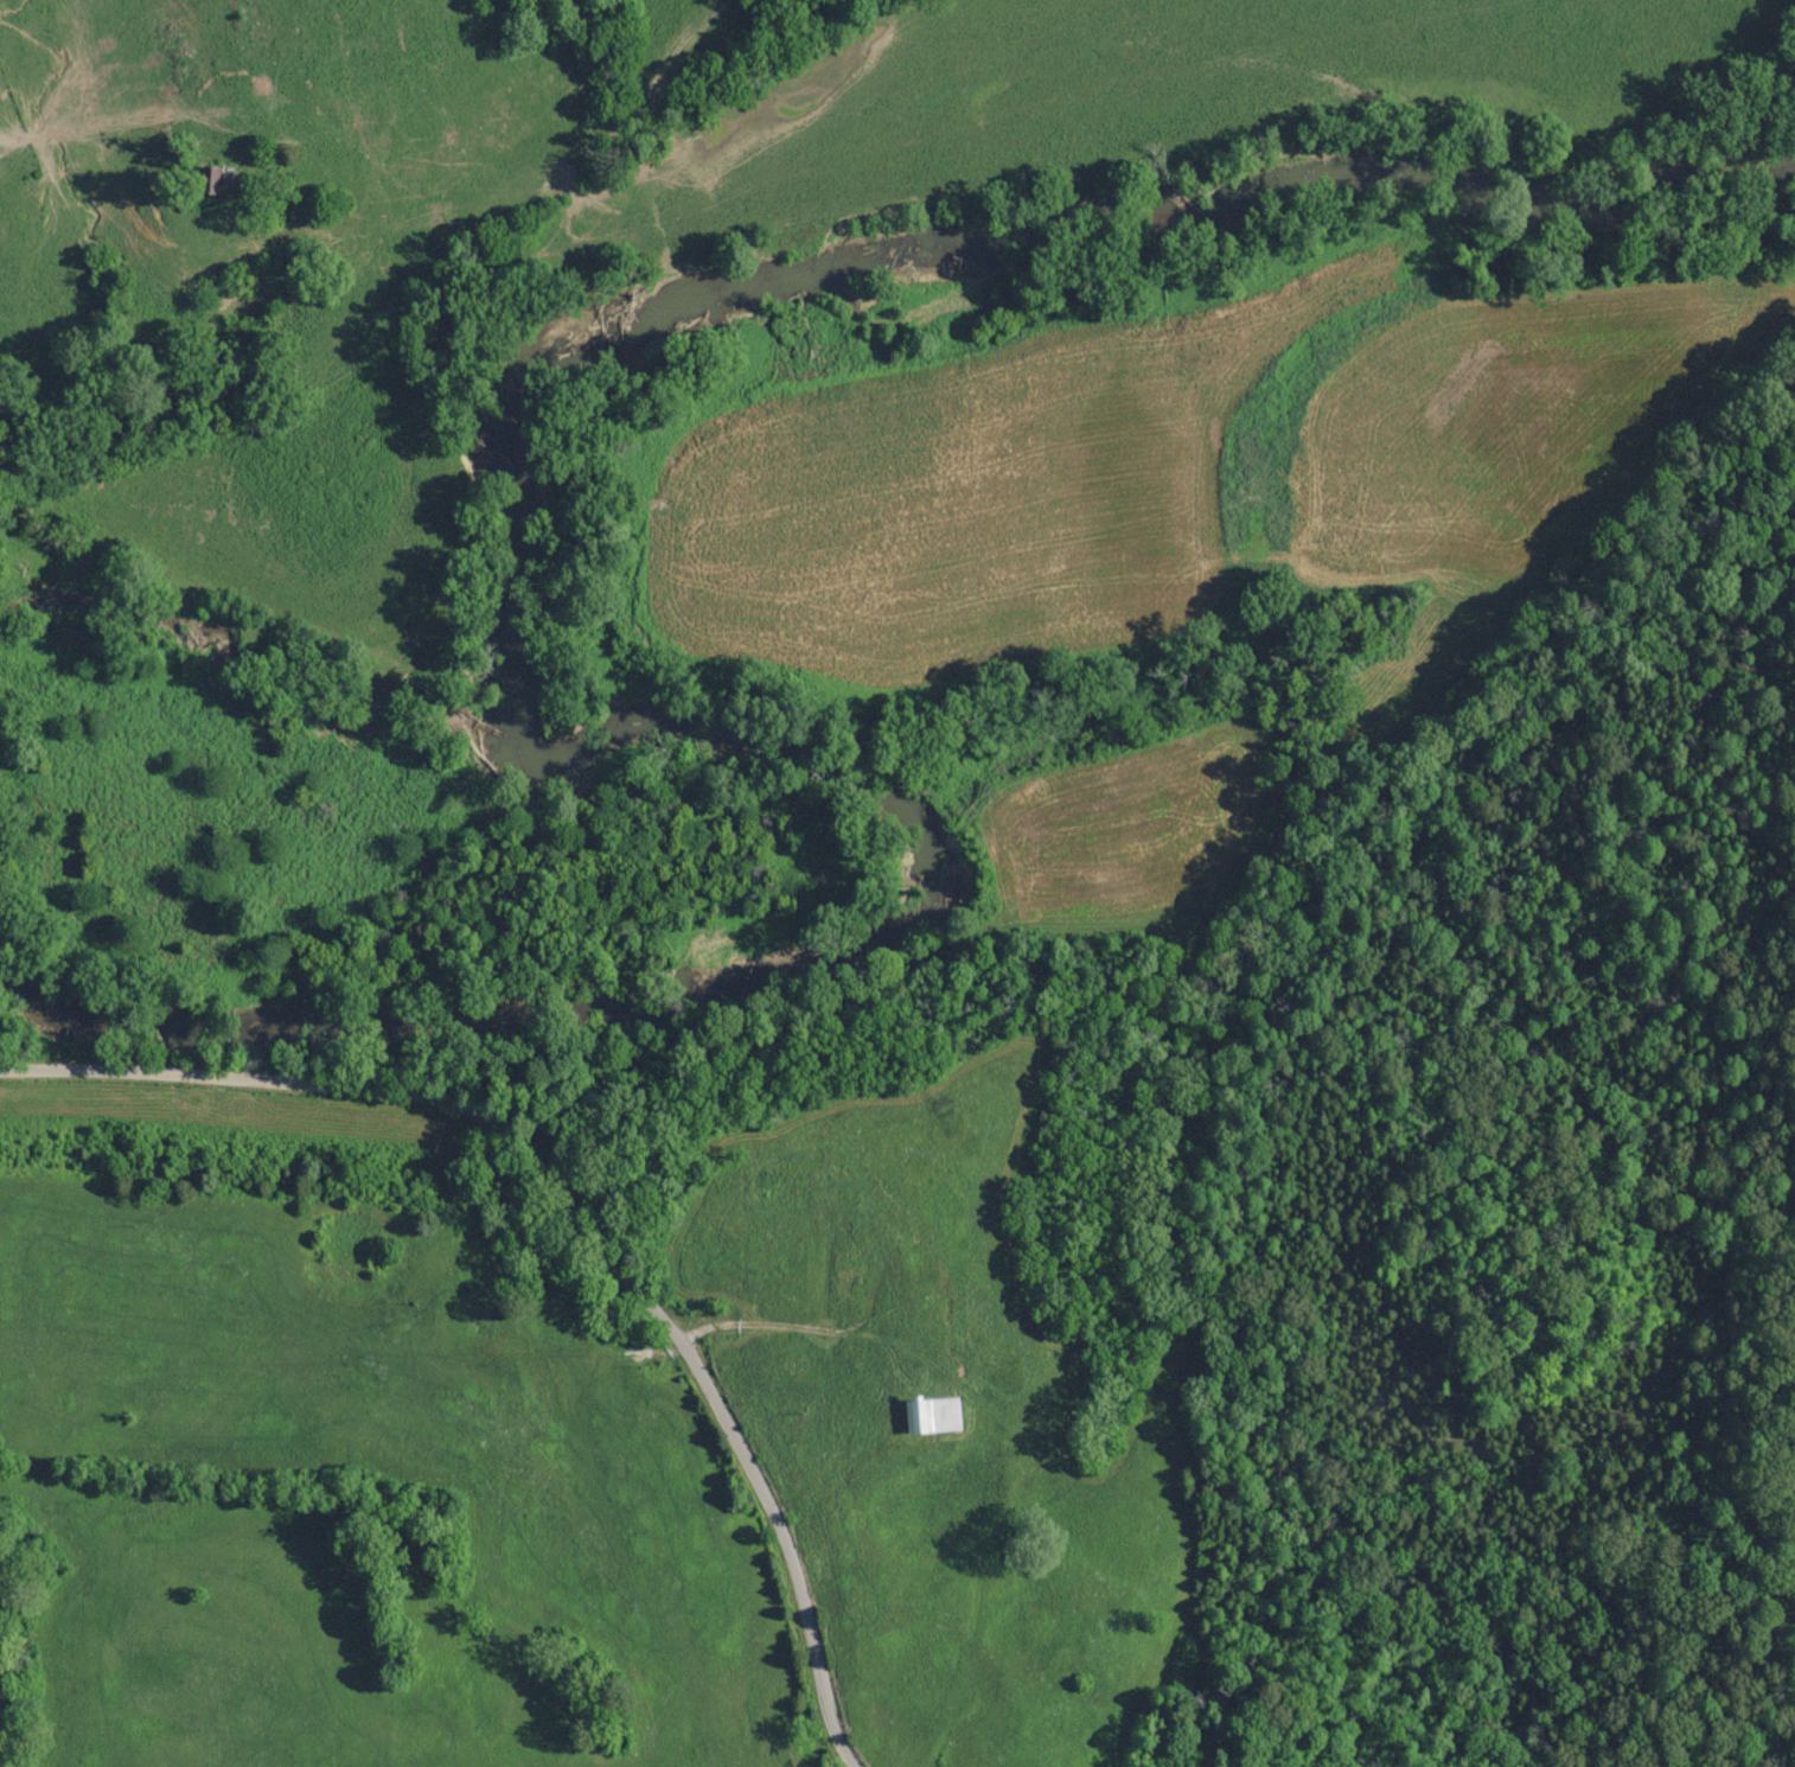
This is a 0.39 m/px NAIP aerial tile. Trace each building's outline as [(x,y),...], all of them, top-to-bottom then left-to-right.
[(192,195),(211,195),(211,184),(229,184),(229,167),(192,167),(192,195)] [(954,1398),(903,1398),(903,1433),(955,1432),(954,1398)]
